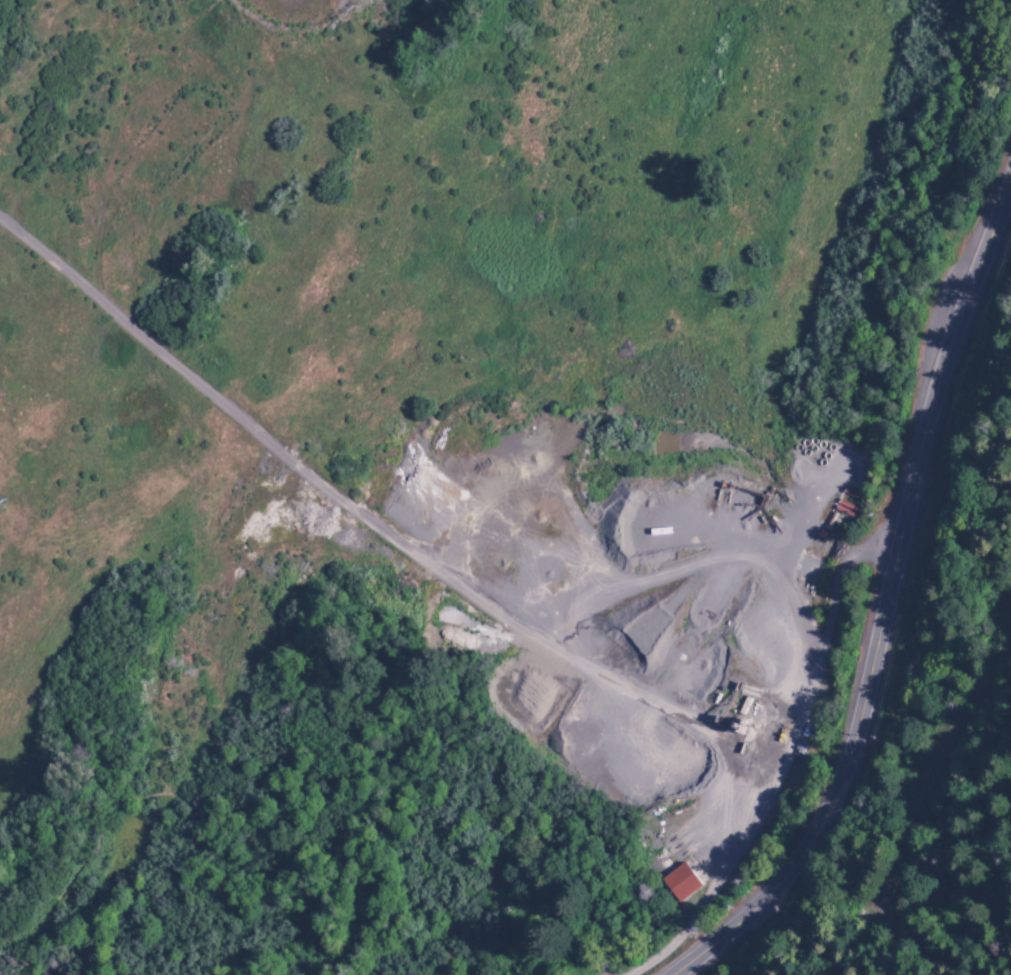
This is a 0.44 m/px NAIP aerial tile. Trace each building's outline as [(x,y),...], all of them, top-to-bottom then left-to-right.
[(704,884),(686,860),(662,879),(680,903),(704,884)]
